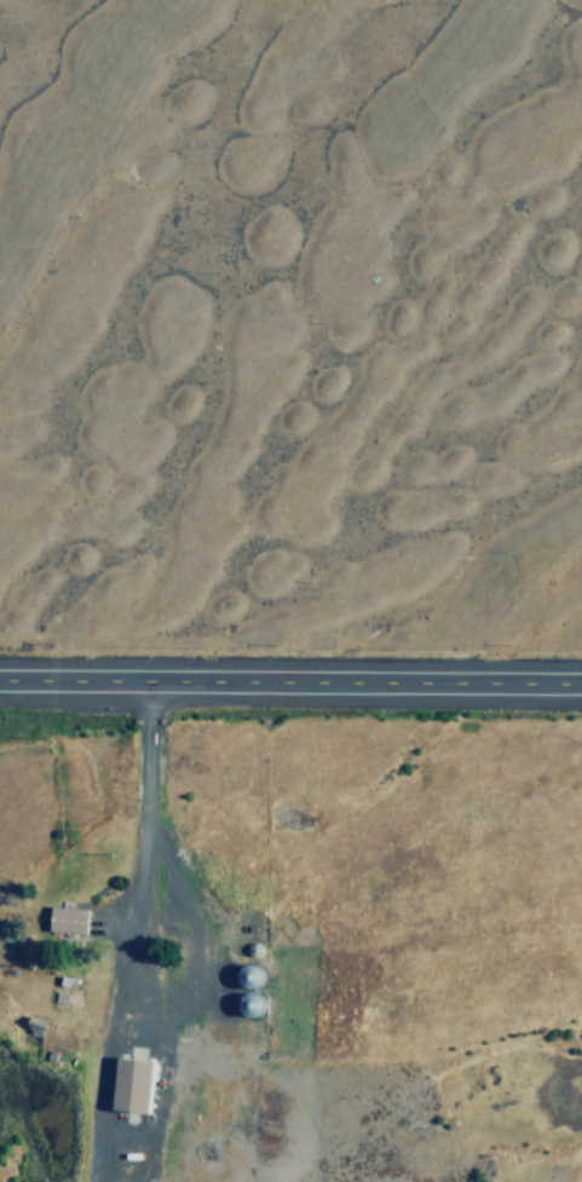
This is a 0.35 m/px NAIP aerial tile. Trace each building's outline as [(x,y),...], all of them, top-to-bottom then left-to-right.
[(92,906),(53,903),(51,928),(90,932),(92,906)] [(265,962),(264,957),(260,953),(255,951),(250,950),(246,950),(242,952),(238,956),(236,959),(235,965),(236,970),(238,975),(242,979),(247,981),(253,981),(258,979),(263,975),(265,970),(266,967),(265,962)] [(270,998),(267,994),(264,991),(260,988),(255,987),(250,987),(246,990),(242,993),(240,997),(238,1002),(240,1008),(242,1013),(247,1016),(252,1017),(257,1017),(261,1016),(266,1013),(269,1008),(270,1003),(270,998)] [(23,1037),(41,1042),(48,1020),(30,1014),(23,1037)] [(159,1059),(123,1055),(119,1108),(155,1111),(159,1059)]
